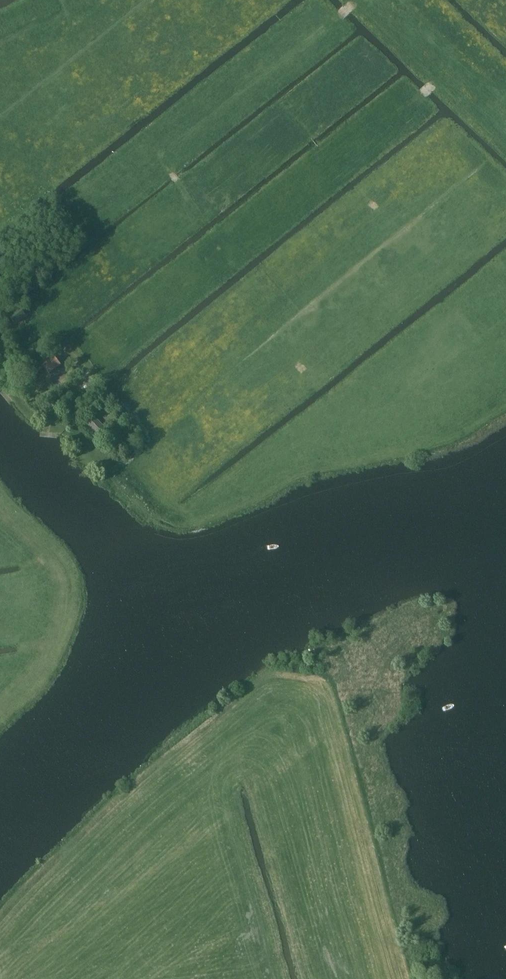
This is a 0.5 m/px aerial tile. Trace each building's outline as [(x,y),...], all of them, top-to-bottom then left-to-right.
[(10,317),(15,325),(27,316),(21,308),(10,317)] [(43,365),(50,374),(61,365),(54,356),(43,365)] [(94,386),(83,396),(87,400),(98,390),(94,386)] [(101,438),(109,431),(94,415),(86,423),(101,438)]
